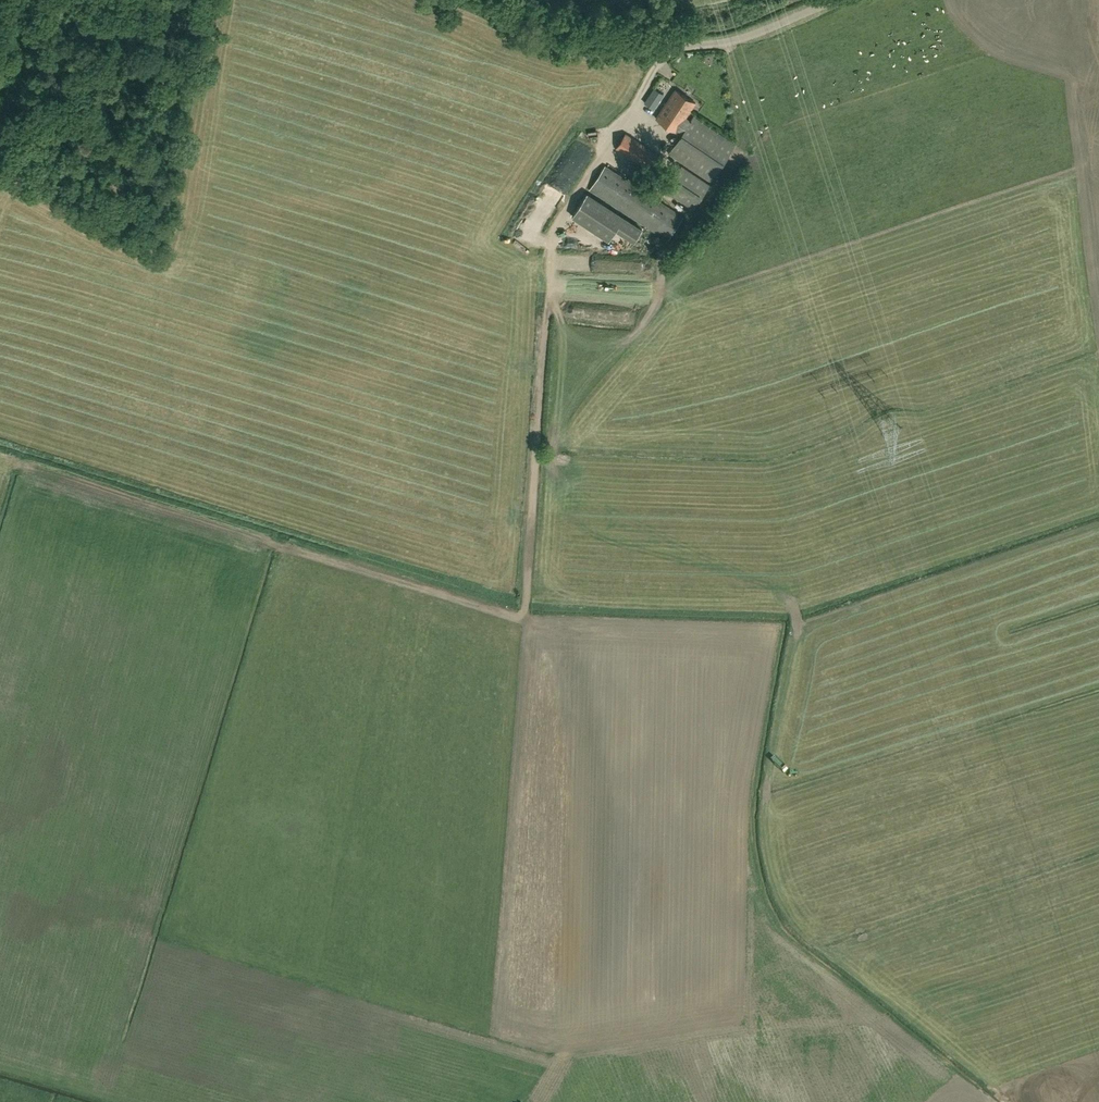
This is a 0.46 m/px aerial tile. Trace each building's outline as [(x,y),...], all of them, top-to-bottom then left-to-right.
[(144,81),(148,72),(135,67),(131,76),(144,81)] [(654,109),(664,95),(654,88),(644,102),(654,109)] [(691,121),(686,118),(696,102),(676,89),(657,118),(682,134),(670,153),(712,180),(736,144),(693,117),(691,121)] [(653,171),(662,157),(627,134),(617,148),(653,171)] [(665,189),(690,205),(693,207),(709,183),(681,164),(665,189)] [(683,216),(671,208),(605,165),(590,189),(668,239),(683,216)] [(616,228),(634,240),(642,228),(587,193),(572,215),(609,239),(616,228)] [(565,263),(586,263),(586,251),(565,250),(565,263)]
